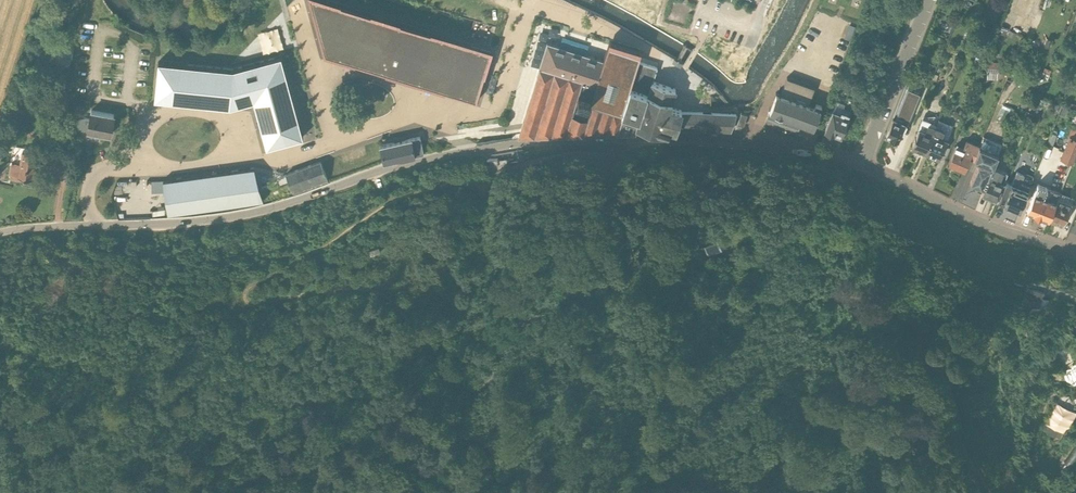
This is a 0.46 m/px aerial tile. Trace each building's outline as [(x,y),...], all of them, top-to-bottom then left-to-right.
[(356,63),(385,19),(322,0),(311,0),(325,54),(356,63)] [(997,19),(1001,9),(994,6),(990,16),(997,19)] [(385,19),(356,63),(363,65),(371,67),(400,23),(392,21),(385,19)] [(400,23),(371,67),(476,99),(491,51),(400,23)] [(547,43),(519,137),(580,135),(636,134),(638,128),(638,126),(662,133),(663,131),(668,132),(669,129),(675,131),(676,128),(683,130),(683,129),(730,131),(731,131),(736,114),(681,112),(682,110),(670,107),(676,89),(653,81),(657,68),(638,61),(641,50),(609,40),(603,60),(547,43)] [(231,98),(254,101),(267,147),(303,137),(281,57),(233,70),(159,63),(155,99),(230,107),(231,98)] [(982,70),(987,71),(999,72),(999,62),(993,62),(993,57),(987,57),(986,60),(982,70)] [(1047,79),(1051,70),(1045,67),(1043,72),(1047,79)] [(777,94),(770,112),(802,124),(803,126),(806,127),(808,126),(814,128),(823,105),(817,103),(815,108),(807,105),(814,87),(787,77),(780,95),(777,94)] [(907,84),(893,118),(885,136),(887,136),(886,137),(893,140),(893,139),(898,141),(899,136),(902,137),(908,122),(921,90),(907,84)] [(1032,113),(1017,107),(1014,116),(1028,122),(1032,113)] [(111,135),(114,115),(92,110),(91,118),(86,117),(84,117),(83,117),(82,118),(81,118),(80,118),(79,119),(79,120),(78,121),(78,122),(77,123),(77,124),(77,125),(78,126),(78,127),(79,128),(80,129),(81,129),(82,130),(88,131),(111,135)] [(833,110),(825,130),(826,131),(826,133),(831,135),(833,133),(841,136),(849,113),(841,110),(840,113),(833,110)] [(738,124),(744,126),(747,114),(741,113),(741,114),(738,124)] [(62,126),(46,123),(43,138),(59,141),(62,126)] [(925,152),(936,126),(928,123),(925,131),(919,128),(911,147),(921,151),(921,150),(925,152)] [(943,129),(936,126),(925,152),(930,153),(929,155),(939,159),(947,139),(940,137),(943,129)] [(1072,160),(1075,148),(1075,138),(1070,135),(1062,156),(1071,160),(1072,160)] [(979,146),(974,159),(979,161),(970,182),(981,186),(979,192),(982,193),(993,166),(994,166),(1003,144),(984,136),(979,146)] [(384,163),(423,154),(420,137),(381,146),(384,163)] [(974,159),(979,146),(966,141),(963,149),(956,146),(949,163),(964,169),(969,156),(974,158),(974,159)] [(33,180),(35,169),(35,168),(41,170),(44,154),(26,151),(26,148),(13,146),(10,166),(12,166),(10,174),(18,176),(18,177),(33,180)] [(487,160),(484,161),(485,167),(489,166),(491,177),(491,176),(508,166),(508,164),(510,163),(509,160),(507,160),(507,158),(498,160),(498,158),(492,159),(488,160),(487,160)] [(294,195),(329,183),(321,162),(287,174),(294,195)] [(996,199),(1000,189),(1003,182),(1008,172),(1000,169),(994,166),(993,166),(982,193),(989,196),(988,197),(994,200),(995,198),(996,199)] [(254,168),(164,181),(168,215),(264,201),(254,168)] [(1007,179),(998,200),(1004,202),(1013,205),(1013,208),(1017,209),(1018,207),(1020,208),(1030,185),(1021,182),(1025,172),(1018,169),(1013,182),(1007,179)] [(1050,220),(1057,201),(1034,192),(1027,211),(1033,213),(1035,216),(1039,218),(1042,217),(1050,220)] [(1050,220),(1063,225),(1071,203),(1059,198),(1057,201),(1050,220)] [(718,242),(706,247),(709,254),(721,249),(718,242)] [(379,247),(367,250),(369,257),(381,254),(379,247)] [(1025,288),(1022,299),(1031,301),(1030,306),(1033,311),(1040,313),(1044,293),(1025,288)] [(397,297),(393,303),(402,308),(405,302),(397,297)] [(1065,361),(1068,381),(1075,380),(1075,360),(1065,361)] [(1063,427),(1071,408),(1056,401),(1048,421),(1063,427)] [(1052,424),(1046,435),(1054,439),(1059,428),(1052,424)] [(486,476),(478,478),(479,485),(487,483),(486,476)]
